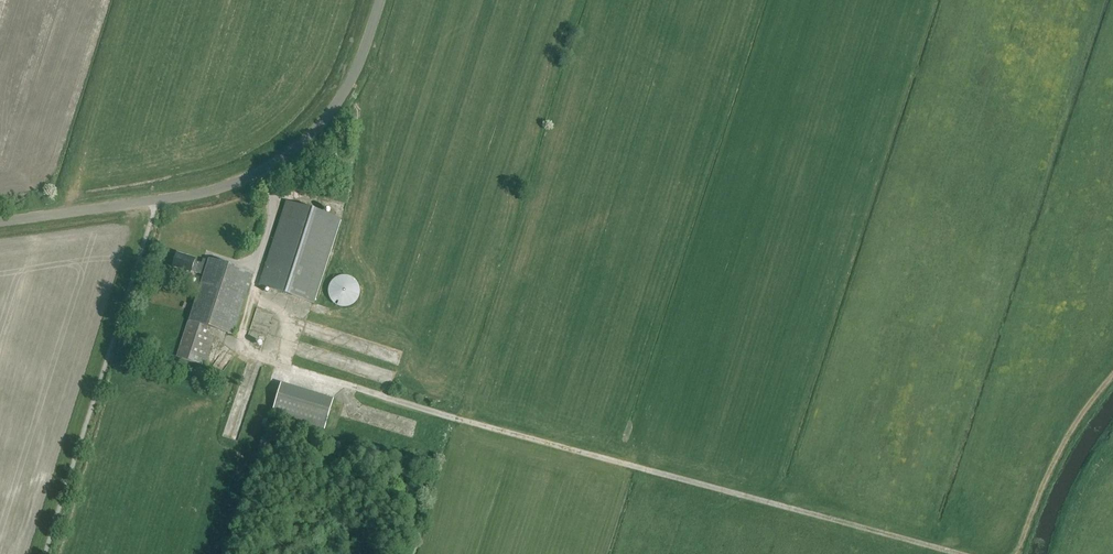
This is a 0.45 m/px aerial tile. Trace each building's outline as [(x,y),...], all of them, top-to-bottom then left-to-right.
[(314,304),(341,220),(286,202),(259,286),(314,304)] [(177,254),(173,268),(190,273),(191,272),(204,276),(178,358),(204,366),(213,339),(207,337),(210,328),(233,336),(253,274),(209,260),(208,262),(202,260),(201,264),(194,262),(194,260),(177,254)] [(344,308),(349,307),(354,305),(358,301),(360,295),(360,290),(359,285),(356,281),(352,278),(347,276),(341,276),(336,278),(332,281),(329,285),(328,290),(328,296),(331,301),(335,305),(340,307),(344,308)] [(325,431),(334,400),(281,384),(272,414),(325,431)] [(233,426),(243,428),(249,398),(236,395),(228,432),(232,433),(233,426)]
